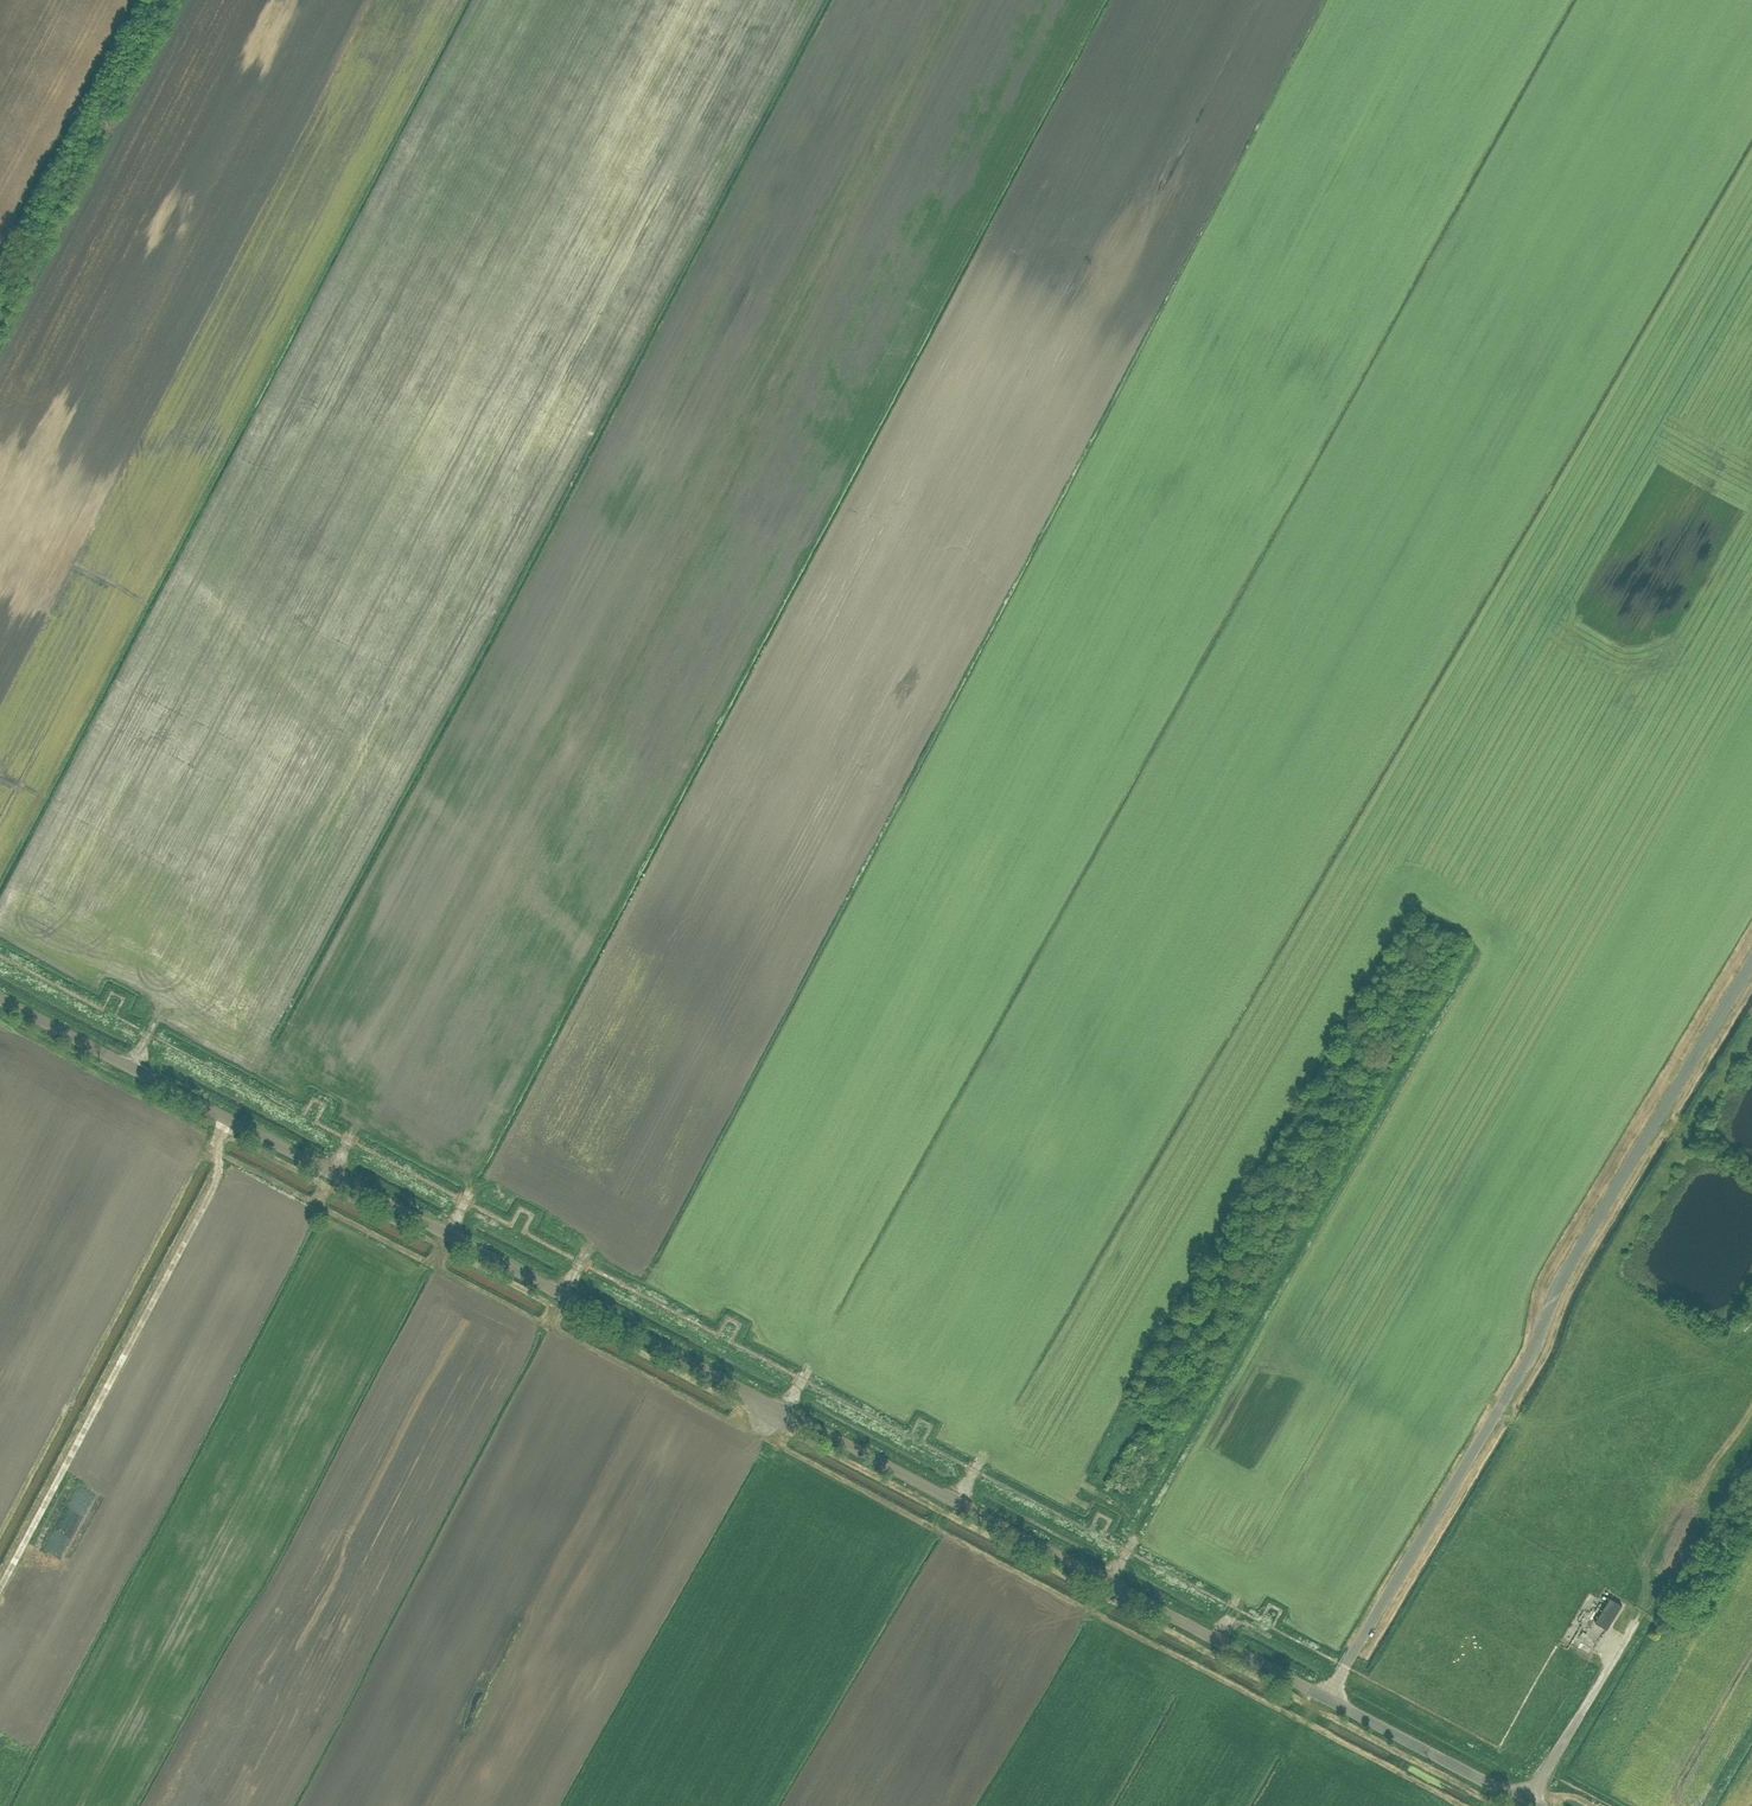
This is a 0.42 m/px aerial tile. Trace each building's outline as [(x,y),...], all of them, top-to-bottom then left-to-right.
[(1608,1631),(1622,1606),(1610,1599),(1595,1623),(1608,1631)] [(4,1676),(10,1664),(0,1660),(0,1684),(4,1676)]
